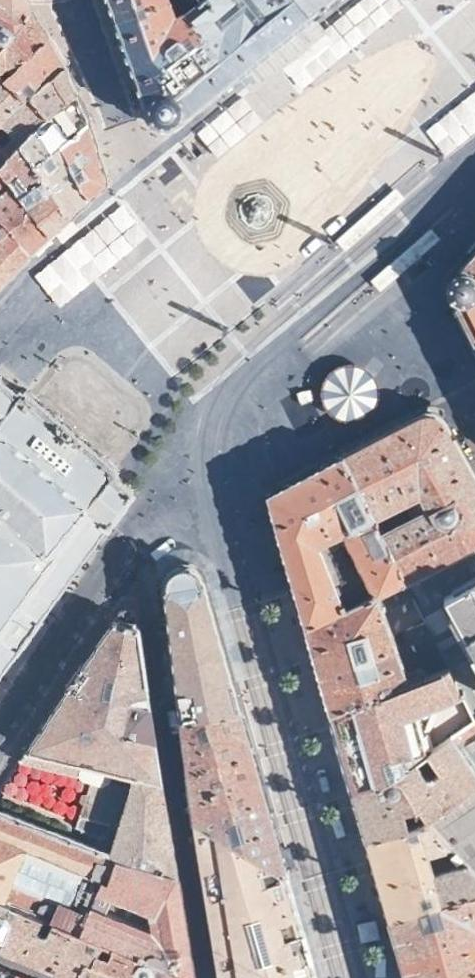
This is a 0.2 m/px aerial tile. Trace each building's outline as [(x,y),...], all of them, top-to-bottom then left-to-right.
[(16,28),(33,5),(30,0),(0,0),(0,16),(16,28)] [(162,0),(110,0),(115,16),(162,0)] [(115,16),(119,28),(127,51),(128,55),(137,81),(203,30),(185,7),(177,9),(174,0),(162,0),(115,16)] [(177,9),(185,7),(195,0),(174,0),(177,9)] [(185,7),(203,30),(205,29),(220,50),(218,51),(237,75),(281,40),(286,35),(314,12),(304,0),(195,0),(185,7)] [(314,12),(329,0),(304,0),(314,12)] [(5,75),(24,57),(50,34),(42,20),(33,5),(16,28),(0,16),(0,71),(5,75)] [(205,29),(203,30),(137,81),(140,91),(145,104),(147,111),(149,115),(151,118),(153,121),(155,123),(159,125),(162,126),(164,126),(167,126),(171,126),(174,125),(178,123),(185,118),(206,101),(210,97),(237,75),(218,51),(220,50),(205,29)] [(24,57),(5,75),(25,95),(30,91),(66,60),(57,45),(50,34),(24,57)] [(30,91),(48,113),(61,104),(78,90),(72,75),(66,60),(30,91)] [(3,121),(20,140),(33,124),(48,113),(30,91),(25,95),(5,75),(0,71),(0,125),(3,121)] [(33,124),(20,140),(28,152),(36,164),(61,142),(88,116),(83,102),(78,90),(61,104),(48,113),(33,124)] [(88,116),(61,142),(73,167),(90,196),(107,180),(94,134),(88,116)] [(0,125),(0,167),(24,197),(50,233),(60,224),(71,214),(36,164),(28,152),(20,140),(3,121),(0,125)] [(36,164),(71,214),(80,205),(90,196),(73,167),(61,142),(36,164)] [(8,222),(31,251),(41,242),(50,233),(24,197),(0,167),(0,181),(1,180),(5,186),(0,189),(0,213),(8,222)] [(396,188),(334,242),(344,251),(404,198),(396,188)] [(9,273),(31,251),(8,222),(0,213),(0,281),(9,273)] [(379,294),(440,240),(431,229),(369,282),(379,294)] [(474,347),(474,250),(459,267),(461,271),(459,272),(456,275),(454,277),(451,279),(450,283),(449,288),(450,292),(451,297),(455,301),(457,303),(456,304),(455,306),(456,309),(468,334),(474,347)] [(366,362),(321,383),(341,426),(386,404),(366,362)] [(113,461),(101,450),(96,446),(91,442),(78,430),(73,427),(69,423),(55,411),(51,407),(46,404),(28,388),(26,390),(23,388),(20,391),(14,386),(6,380),(3,377),(2,376),(0,378),(0,671),(18,646),(20,647),(32,631),(43,615),(42,614),(106,525),(108,526),(110,524),(135,489),(131,485),(126,481),(120,477),(117,473),(119,470),(117,468),(119,466),(117,464),(113,461)] [(342,454),(408,577),(474,544),(474,475),(442,416),(434,414),(426,412),(417,416),(380,435),(342,454)] [(286,558),(305,625),(378,590),(404,578),(408,577),(342,454),(335,457),(295,478),(267,492),(286,558)] [(408,577),(404,578),(411,593),(426,620),(451,665),(474,711),(474,544),(408,577)] [(176,672),(182,720),(241,709),(225,652),(225,650),(208,589),(204,577),(202,572),(199,570),(197,567),(193,566),(190,564),(187,564),(183,564),(180,564),(177,565),(172,568),(171,569),(169,571),(167,574),(166,578),(165,583),(165,587),(168,611),(176,672)] [(378,590),(305,625),(317,666),(330,710),(451,665),(426,620),(408,628),(421,666),(407,672),(382,604),(411,593),(404,578),(378,590)] [(134,775),(111,853),(109,861),(178,875),(175,860),(165,795),(156,735),(153,717),(146,675),(138,625),(113,621),(104,634),(76,677),(64,696),(29,748),(66,757),(134,775)] [(352,787),(403,773),(474,721),(474,711),(451,665),(330,710),(341,750),(352,787)] [(182,720),(195,826),(203,825),(288,873),(283,854),(267,799),(264,791),(241,709),(182,720)] [(352,787),(358,810),(366,835),(427,818),(474,785),(474,721),(403,773),(352,787)] [(102,849),(111,853),(134,775),(66,757),(29,748),(23,758),(80,773),(108,781),(121,784),(110,823),(106,838),(102,849)] [(103,786),(108,781),(80,773),(83,781),(90,783),(103,786)] [(121,784),(108,781),(103,786),(90,783),(87,791),(82,792),(79,799),(84,802),(80,814),(110,823),(121,784)] [(427,818),(474,871),(474,785),(427,818)] [(0,807),(0,893),(89,931),(109,861),(111,853),(102,849),(96,847),(0,807)] [(366,835),(377,876),(388,915),(474,892),(474,871),(427,818),(366,835)] [(288,873),(203,825),(195,826),(198,845),(208,902),(216,952),(220,977),(318,977),(312,957),(307,941),(288,873)] [(100,835),(96,847),(102,849),(106,838),(100,835)] [(109,861),(89,931),(194,976),(192,968),(188,938),(181,893),(178,875),(109,861)] [(406,977),(474,977),(474,892),(388,915),(397,948),(403,967),(406,977)] [(76,977),(89,931),(0,893),(0,945),(60,970),(76,977)] [(194,976),(89,931),(76,977),(79,977),(194,977),(194,976)] [(13,971),(11,970),(0,966),(0,977),(28,977),(13,971)]
